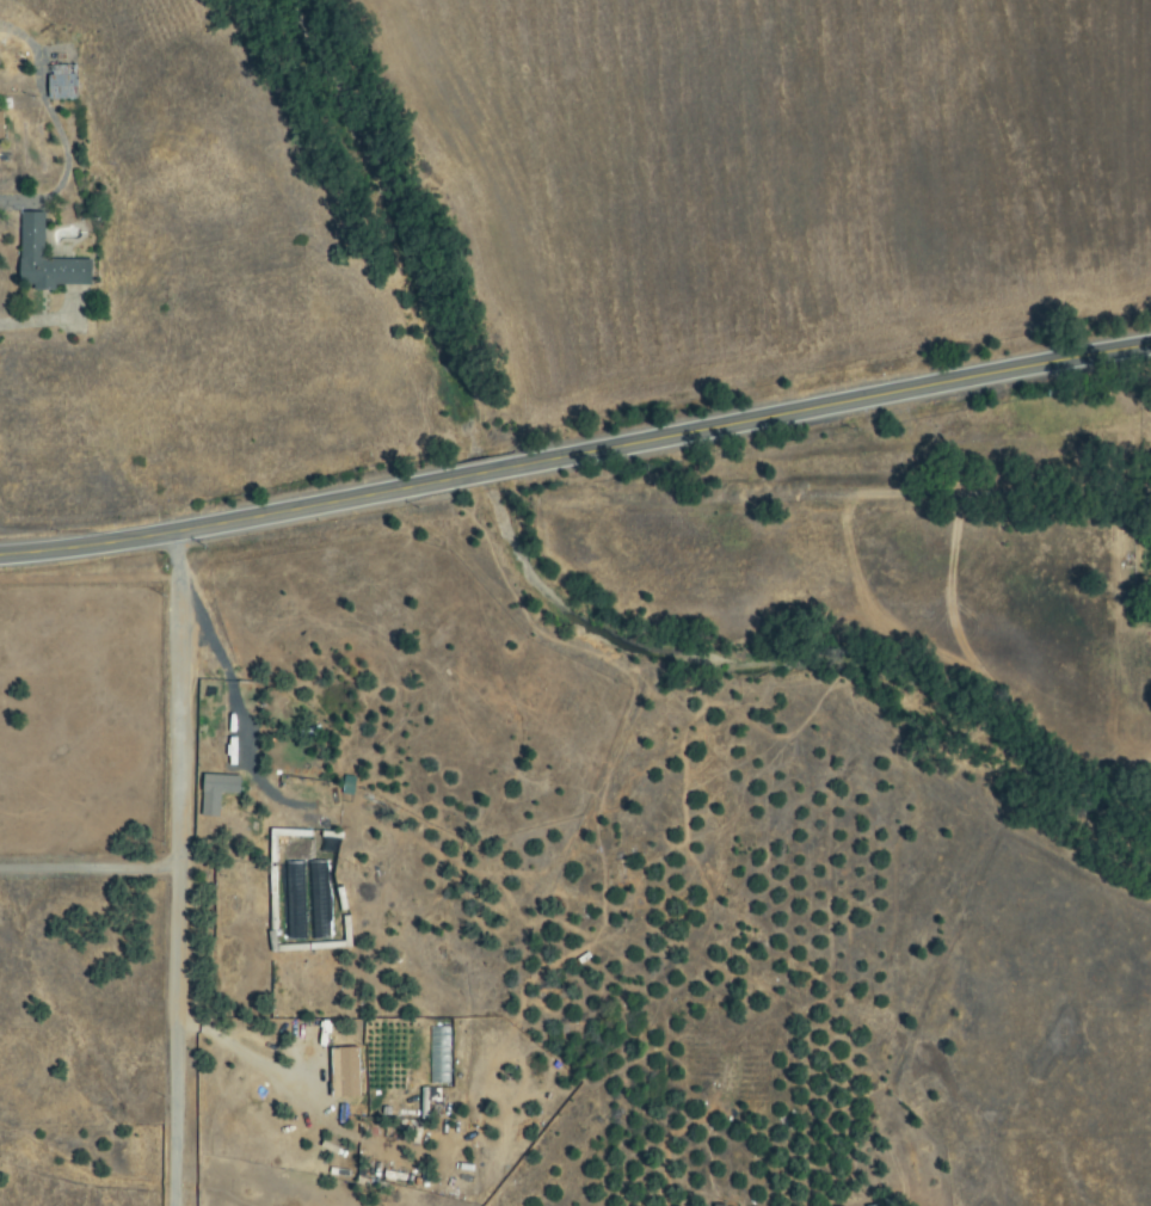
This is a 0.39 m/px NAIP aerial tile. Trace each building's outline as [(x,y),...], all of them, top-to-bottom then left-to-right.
[(79,65),(52,66),(53,100),(80,99),(79,65)] [(10,141),(10,121),(0,121),(0,141),(10,141)] [(24,212),(24,284),(40,284),(40,290),(59,290),(59,285),(97,285),(97,260),(47,259),(47,212),(24,212)] [(245,776),(205,775),(204,817),(223,817),(223,794),(244,795),(245,776)] [(344,1099),(364,1098),(363,1048),(342,1049),(344,1099)]
